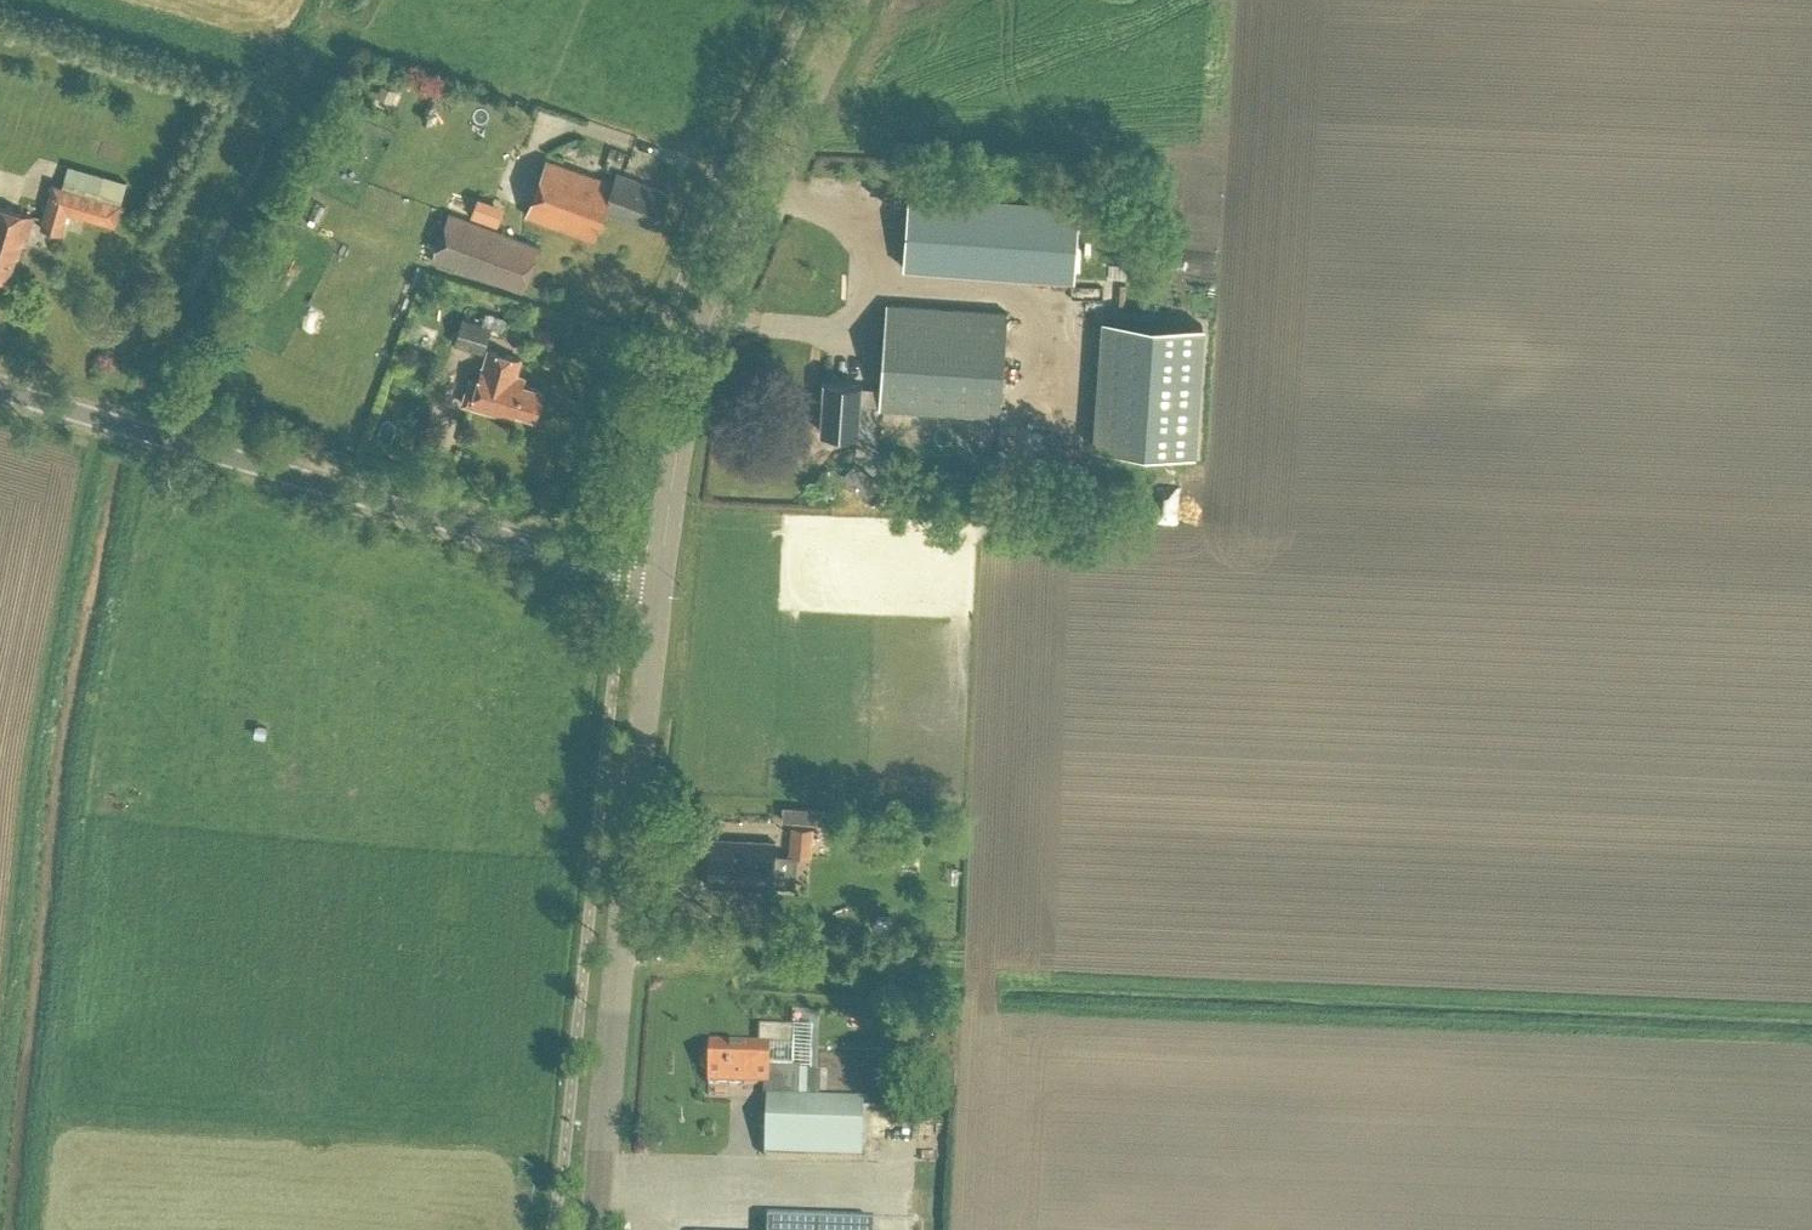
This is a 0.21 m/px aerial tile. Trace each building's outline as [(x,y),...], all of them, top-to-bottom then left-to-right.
[(552,152),(528,213),(594,239),(606,209),(639,221),(640,217),(657,224),(670,190),(640,179),(641,177),(621,169),(617,177),(552,152)] [(54,186),(41,232),(62,238),(69,215),(116,230),(123,207),(54,186)] [(908,189),(903,267),(1075,279),(1080,201),(908,189)] [(474,194),(468,214),(498,223),(504,202),(474,194)] [(7,285),(15,258),(19,259),(23,248),(25,249),(35,219),(0,208),(0,283),(7,285)] [(525,291),(542,245),(453,211),(435,257),(525,291)] [(825,385),(823,434),(861,436),(862,406),(882,407),(882,412),(1003,418),(1009,312),(887,305),(882,391),(864,390),(865,387),(825,385)] [(463,316),(454,342),(484,351),(493,326),(502,330),(506,318),(486,311),(482,323),(463,316)] [(1194,453),(1203,324),(1104,318),(1096,446),(1194,453)] [(469,379),(463,402),(514,417),(515,411),(528,415),(535,417),(537,411),(543,389),(524,383),(525,378),(523,374),(517,372),(522,357),(489,347),(483,365),(481,365),(476,381),(469,379)] [(870,498),(883,483),(854,459),(841,474),(870,498)] [(781,815),(806,819),(808,808),(782,804),(781,815)] [(791,824),(788,854),(810,856),(813,826),(791,824)] [(711,840),(709,887),(773,889),(775,843),(711,840)] [(868,1104),(820,1103),(821,1076),(807,1075),(806,1102),(799,1102),(800,1071),(770,1070),(771,1046),(793,1047),(793,1028),(760,1027),(760,1043),(710,1042),(709,1057),(705,1057),(702,1060),(701,1067),(705,1070),(709,1070),(709,1086),(765,1087),(764,1100),(768,1100),(766,1157),(866,1160),(868,1104)] [(874,1223),(768,1221),(768,1229),(874,1229),(874,1223)]
